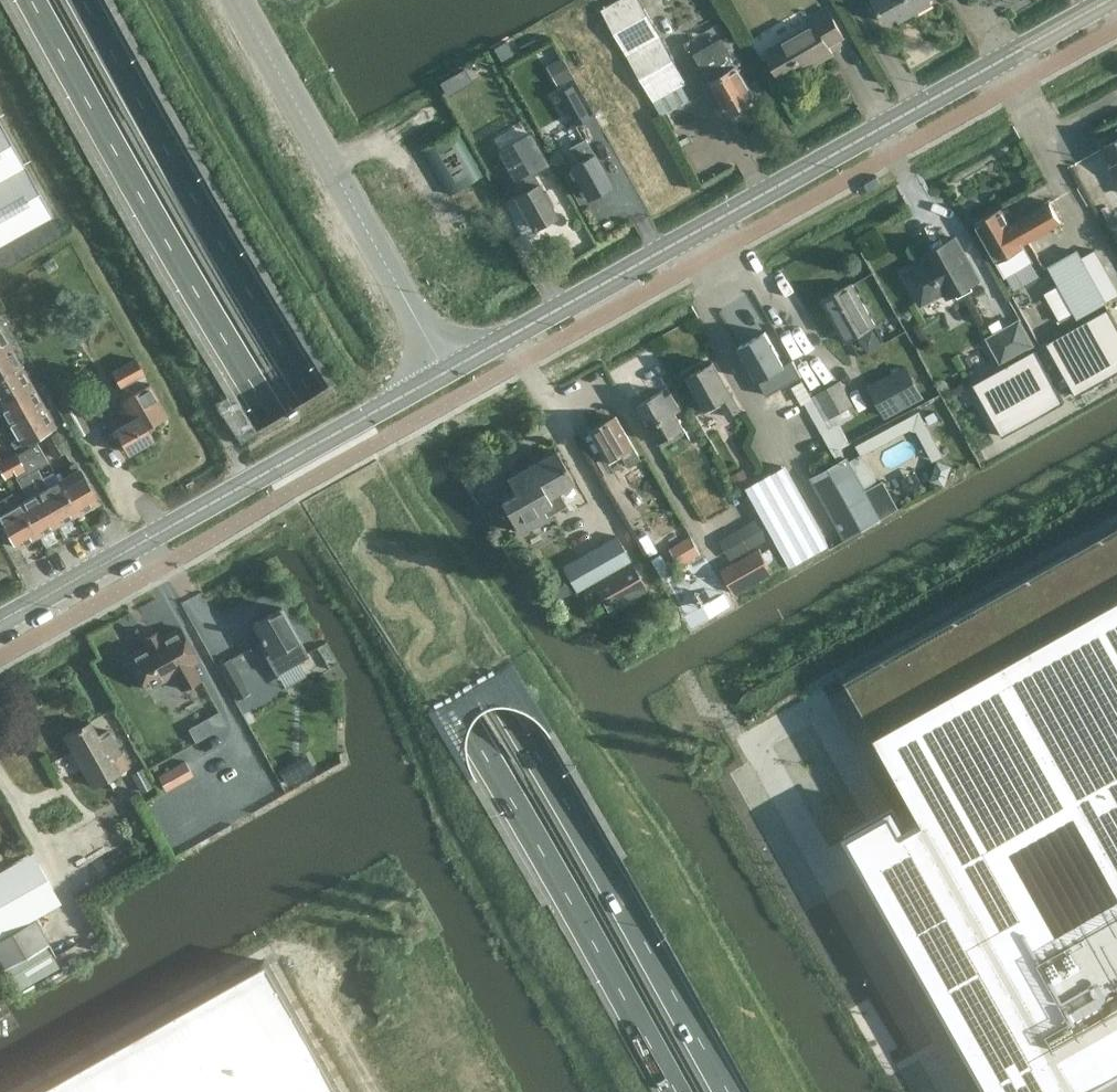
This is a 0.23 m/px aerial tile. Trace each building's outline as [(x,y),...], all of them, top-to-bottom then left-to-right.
[(601,9),(661,114),(689,99),(681,85),(686,82),(640,0),(617,0),(601,9)] [(909,0),(873,0),(885,22),(897,16),(899,20),(915,11),(909,0)] [(915,11),(933,2),(932,0),(909,0),(915,11)] [(806,24),(763,49),(782,82),(832,54),(828,46),(844,37),(826,6),(804,18),(806,24)] [(695,54),(709,80),(728,112),(732,110),(738,110),(741,105),(753,97),(720,39),(695,54)] [(562,56),(547,65),(558,85),(574,76),(562,56)] [(448,77),(440,81),(447,94),(455,89),(448,77)] [(588,116),(571,85),(558,93),(575,123),(588,116)] [(0,122),(0,245),(53,215),(0,122)] [(456,128),(422,147),(449,194),(483,174),(456,128)] [(577,160),(569,164),(587,198),(611,184),(593,151),(585,137),(569,146),(577,160)] [(1101,145),(1116,174),(1116,137),(1101,145)] [(522,189),(513,194),(532,228),(556,215),(537,181),(532,172),(548,163),(539,147),(506,166),(515,181),(517,180),(522,189)] [(1047,200),(1008,223),(1001,209),(998,211),(994,210),(988,213),(986,217),(975,224),(1009,283),(1022,275),(1008,250),(1059,220),(1047,200)] [(945,298),(976,281),(953,238),(932,250),(933,252),(926,256),(924,254),(921,256),(924,261),(901,274),(918,305),(942,293),(945,298)] [(1076,318),(1107,302),(1077,249),(1047,265),(1076,318)] [(852,283),(821,299),(845,343),(875,326),(852,283)] [(1047,342),(1077,395),(1116,372),(1116,323),(1108,307),(1047,342)] [(1032,341),(1021,322),(987,341),(998,360),(1032,341)] [(9,344),(0,328),(0,349),(9,344)] [(739,345),(759,380),(772,373),(781,388),(792,381),(765,331),(739,345)] [(21,364),(9,344),(0,349),(0,376),(21,364)] [(1035,348),(973,383),(1003,436),(1065,401),(1035,348)] [(145,372),(135,356),(111,370),(120,386),(145,372)] [(686,376),(706,410),(707,409),(709,412),(719,406),(727,418),(741,410),(713,360),(686,376)] [(32,384),(21,364),(0,376),(0,402),(32,384)] [(904,365),(867,384),(884,417),(921,397),(904,365)] [(830,417),(853,404),(840,380),(817,394),(830,417)] [(138,415),(115,428),(129,452),(153,438),(146,427),(169,413),(151,382),(127,396),(138,415)] [(9,424),(44,403),(32,384),(0,402),(0,413),(2,412),(9,424)] [(242,385),(220,394),(237,433),(258,424),(242,385)] [(636,404),(658,442),(685,427),(676,412),(682,409),(671,391),(665,394),(662,389),(636,404)] [(811,396),(805,400),(806,402),(822,432),(829,428),(811,396)] [(21,444),(56,424),(44,403),(9,424),(21,444)] [(920,423),(929,444),(936,441),(922,410),(846,445),(850,455),(920,423)] [(628,466),(640,460),(615,417),(590,430),(609,463),(622,456),(628,466)] [(60,432),(47,439),(57,458),(70,451),(60,432)] [(531,464),(557,510),(566,504),(559,492),(561,491),(564,494),(570,490),(568,487),(575,483),(556,449),(531,464)] [(18,501),(38,535),(57,524),(35,483),(28,472),(17,452),(7,457),(25,489),(14,494),(18,501)] [(880,520),(847,458),(810,478),(828,512),(830,511),(845,539),(880,520)] [(59,478),(77,513),(98,501),(75,460),(69,464),(73,471),(59,478)] [(506,478),(515,494),(501,502),(518,532),(531,525),(532,528),(551,518),(549,515),(557,510),(531,464),(506,478)] [(785,465),(746,487),(790,567),(829,545),(785,465)] [(57,524),(77,513),(59,478),(48,484),(38,467),(28,472),(35,483),(57,524)] [(738,489),(751,481),(743,468),(730,476),(738,489)] [(17,546),(38,535),(18,501),(14,494),(0,502),(0,516),(17,546)] [(760,517),(740,528),(751,548),(771,537),(760,517)] [(845,676),(920,810),(924,816),(909,825),(904,828),(893,807),(850,832),(978,1060),(996,1091),(1116,1091),(1116,523),(1067,551),(1060,555),(845,676)] [(560,566),(574,590),(629,558),(616,534),(560,566)] [(691,534),(668,548),(679,566),(702,552),(691,534)] [(761,582),(760,579),(772,572),(769,566),(776,562),(769,547),(761,551),(759,547),(720,569),(734,594),(748,586),(749,589),(761,582)] [(631,561),(580,590),(590,608),(602,600),(607,609),(646,587),(631,561)] [(573,593),(562,573),(534,589),(545,609),(573,593)] [(253,621),(272,655),(283,648),(292,665),(308,656),(299,639),(281,605),(253,621)] [(181,689),(200,678),(192,664),(198,660),(179,627),(161,637),(158,631),(143,640),(146,645),(128,656),(147,689),(173,674),(181,689)] [(217,665),(228,684),(242,677),(231,657),(217,665)] [(218,710),(189,726),(196,740),(226,723),(218,710)] [(64,735),(93,788),(129,767),(107,729),(98,735),(90,721),(64,735)] [(306,754),(279,769),(287,783),(314,768),(306,754)] [(185,760),(159,775),(166,789),(193,774),(185,760)] [(145,767),(132,773),(142,793),(155,787),(145,767)] [(35,917),(0,937),(0,961),(3,966),(48,940),(35,917)] [(27,1091),(339,1091),(264,959),(27,1091)]
